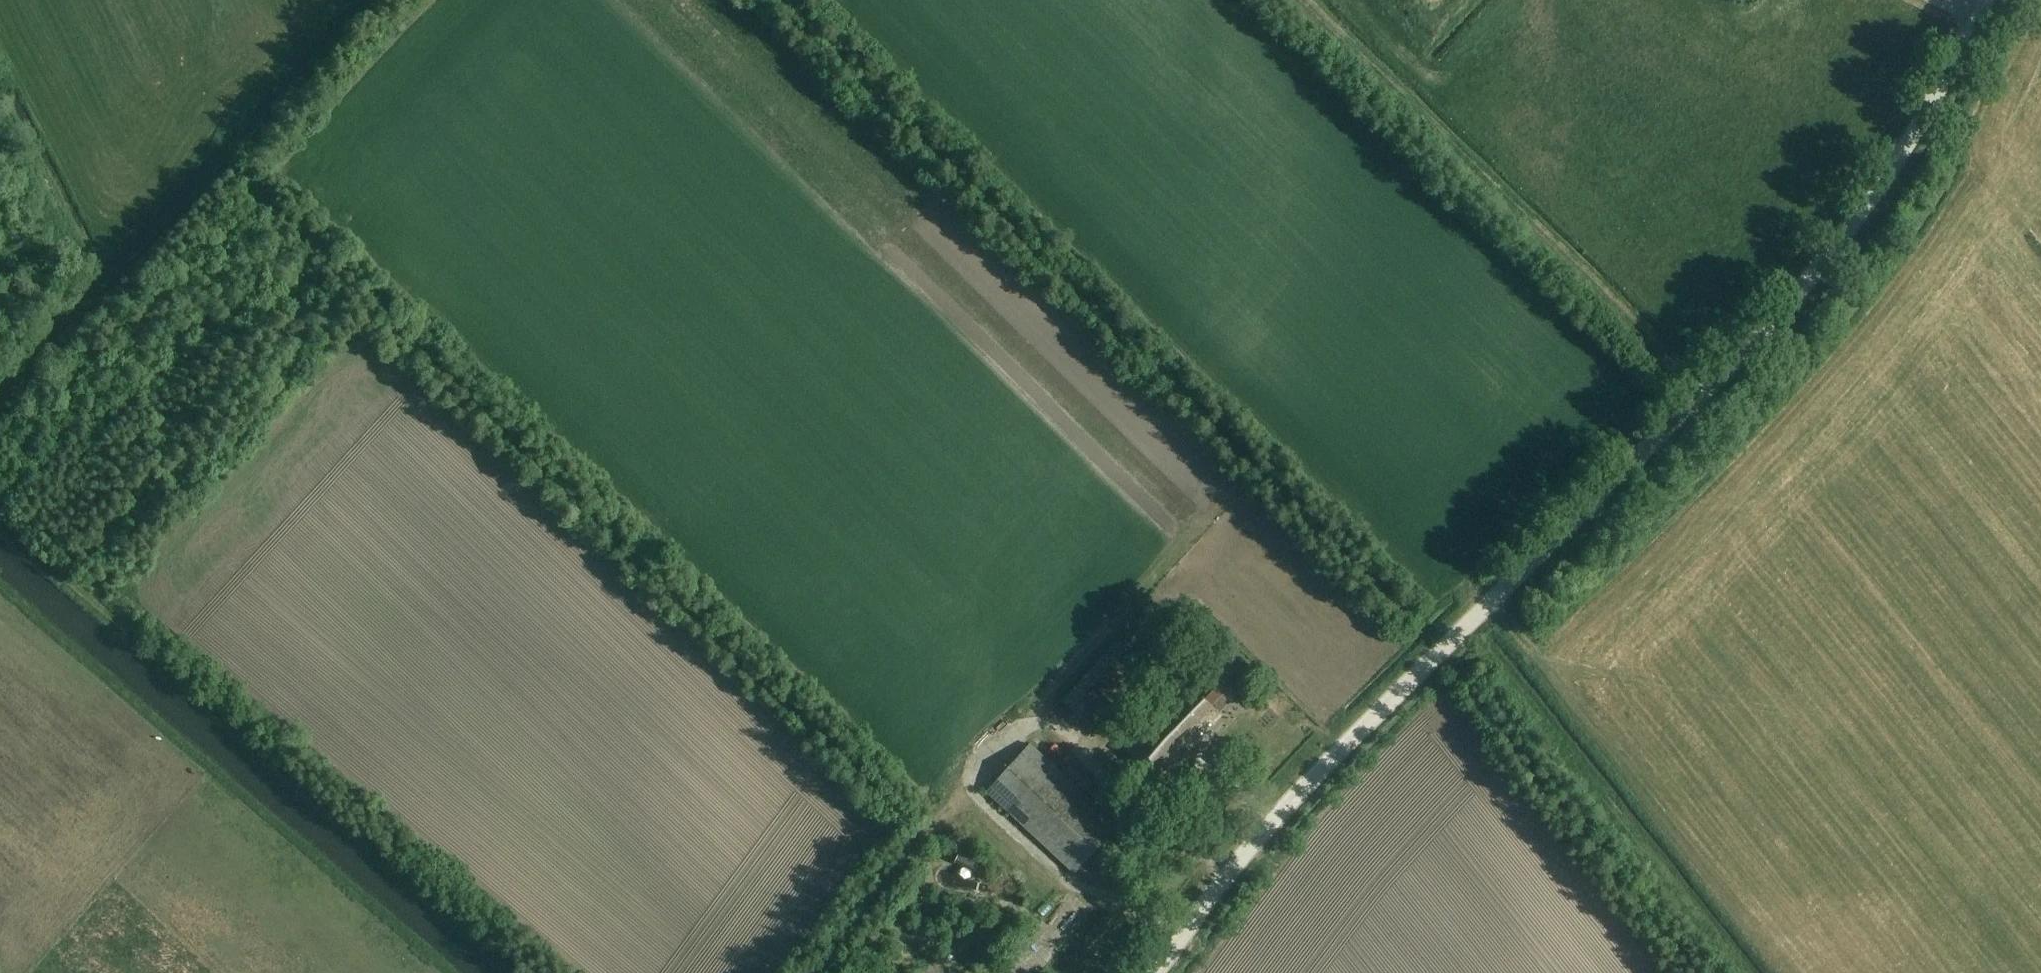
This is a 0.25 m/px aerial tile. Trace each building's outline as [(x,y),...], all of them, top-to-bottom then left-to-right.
[(1191,750),(1223,715),(1221,713),(1238,694),(1207,664),(1124,751),(1159,784),(1182,760),(1175,753),(1184,743),(1191,750)] [(987,796),(1075,879),(1119,832),(1031,749),(987,796)]
